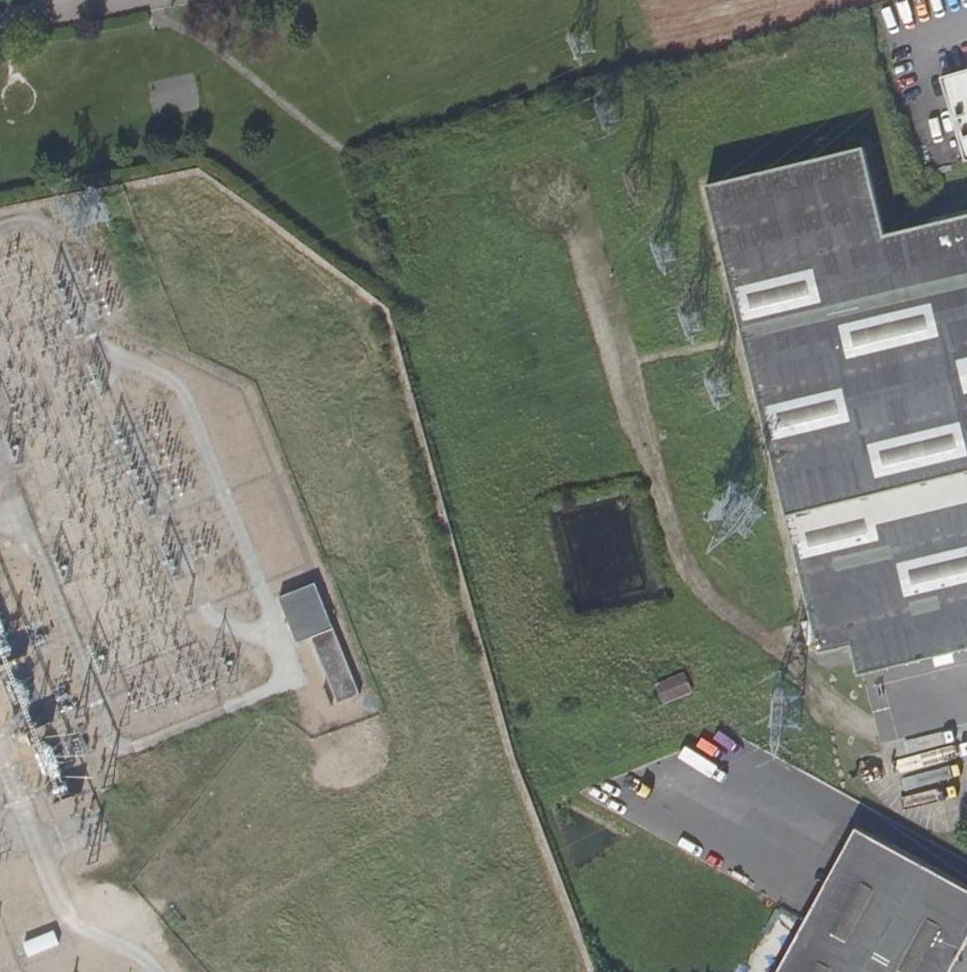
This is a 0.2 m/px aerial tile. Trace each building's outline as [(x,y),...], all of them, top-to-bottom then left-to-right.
[(942,77),(966,159),(966,70),(942,77)] [(888,230),(865,144),(708,183),(736,295),(788,511),(822,649),(852,642),(860,671),(966,645),(966,211),(888,230)] [(332,630),(314,584),(278,598),(296,644),(310,638),(332,630)] [(815,639),(811,619),(803,620),(809,641),(815,639)] [(359,695),(332,630),(310,638),(337,704),(359,695)] [(689,694),(681,676),(653,687),(661,705),(689,694)] [(966,941),(966,886),(857,825),(776,971),(950,971),(966,941)] [(54,933),(22,944),(27,957),(59,946),(54,933)]
